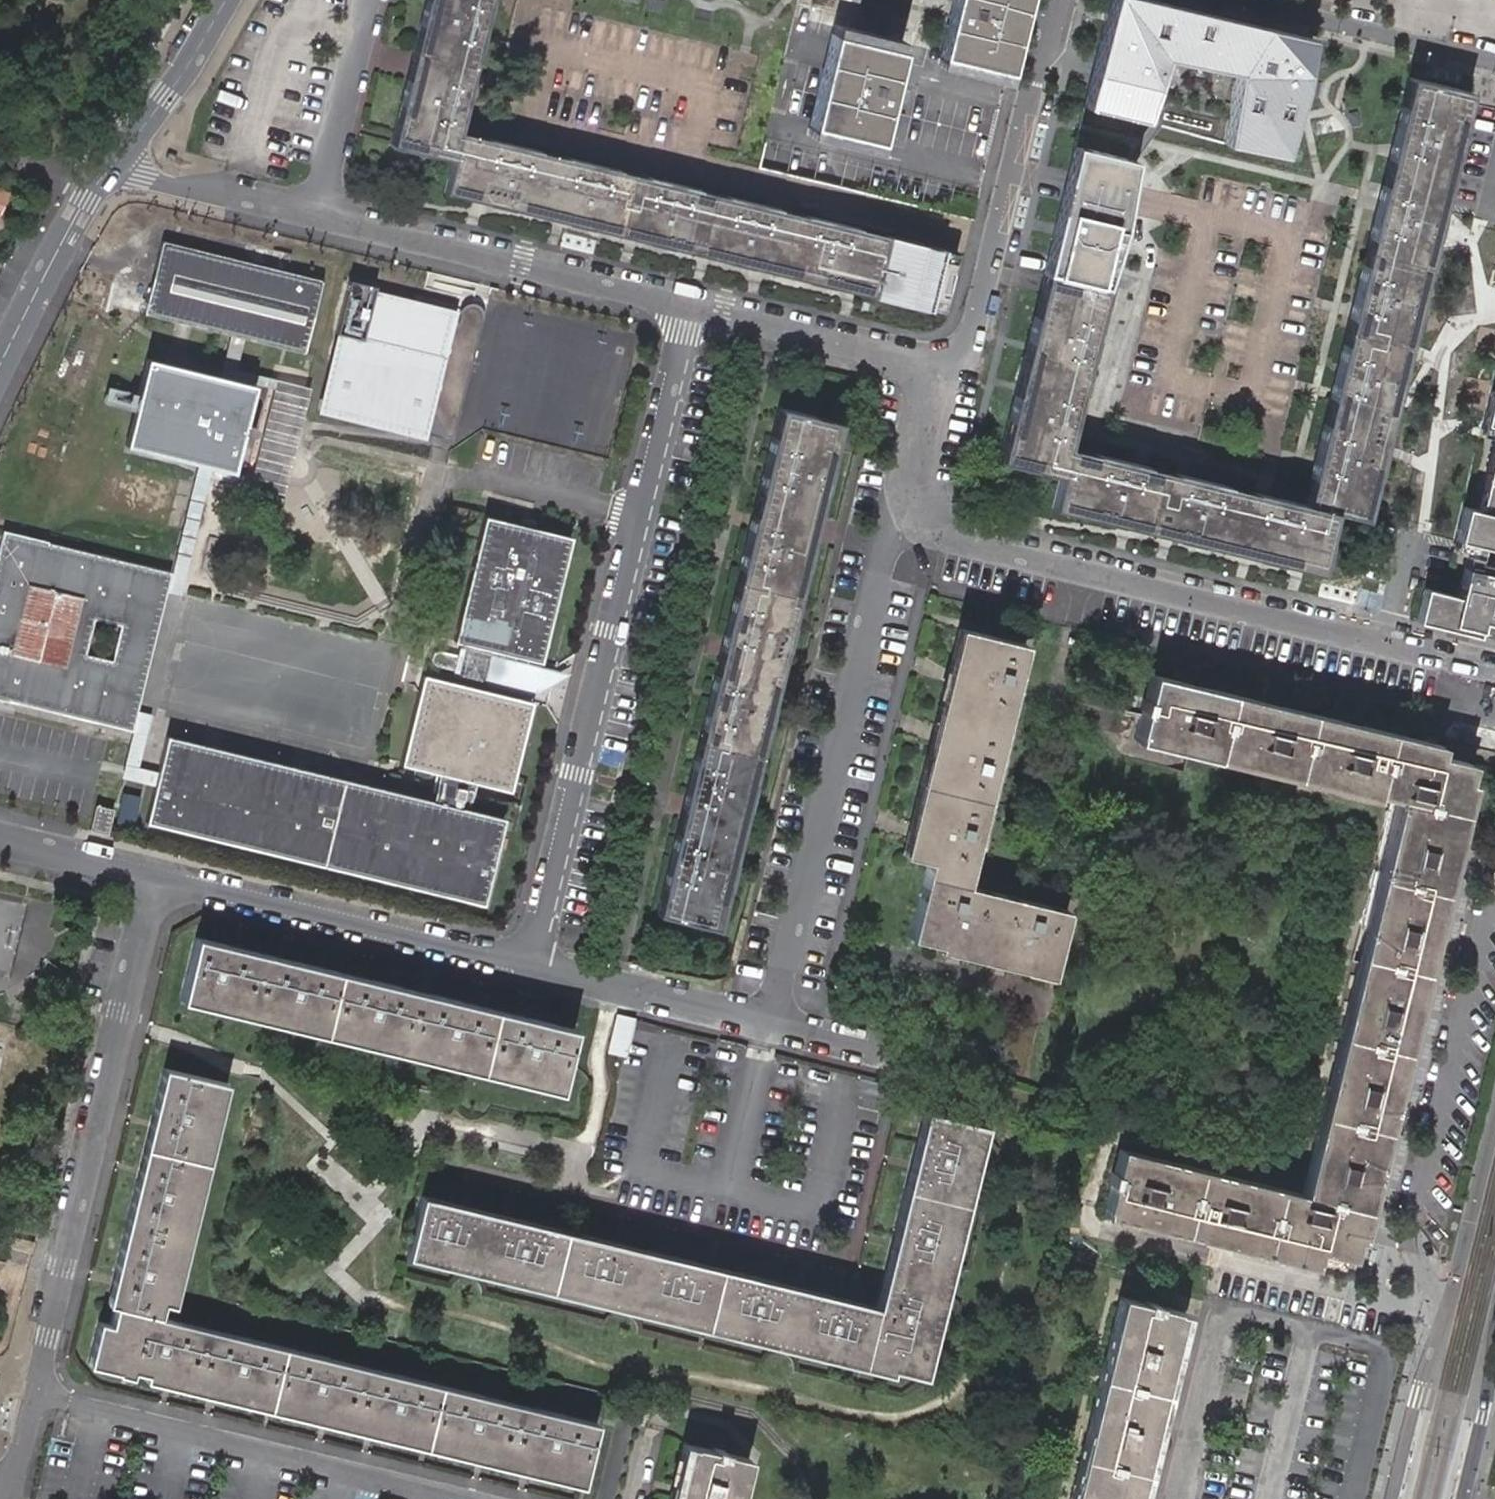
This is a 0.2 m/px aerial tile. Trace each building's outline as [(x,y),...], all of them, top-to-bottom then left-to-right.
[(393,141),(425,0),(417,0),(385,139),(393,141)] [(393,141),(445,153),(439,179),(929,295),(942,242),(451,124),(481,0),(425,0),(393,141)] [(1023,0),(950,0),(942,35),(1011,51),(1023,0)] [(1308,33),(1173,0),(1105,0),(1081,101),(1280,149),(1308,33)] [(905,36),(836,19),(834,29),(902,45),(905,36)] [(880,137),(902,45),(834,29),(811,121),(880,137)] [(1004,78),(1011,51),(942,35),(935,61),(1004,78)] [(1353,506),(1454,77),(1399,65),(1299,493),(1062,438),(1099,284),(1048,272),(1003,456),(1055,469),(1050,490),(1317,554),(1331,500),(1353,506)] [(1462,79),(1454,77),(1353,506),(1362,508),(1462,79)] [(1099,284),(1130,158),(1070,143),(1038,270),(1048,272),(1099,284)] [(232,336),(296,350),(314,274),(152,238),(134,314),(170,322),(181,325),(222,334),(232,336)] [(993,453),(1003,456),(1048,272),(1038,270),(993,453)] [(321,273),(318,291),(337,295),(341,277),(321,273)] [(454,308),(364,287),(353,331),(333,326),(312,413),(421,439),(427,415),(430,416),(441,435),(444,436),(446,436),(448,434),(476,314),(476,311),(476,309),(475,309),(475,308),(474,306),(473,305),(472,304),(470,303),(468,302),(467,302),(466,302),(465,302),(464,302),(463,302),(462,303),(461,303),(460,304),(459,305),(458,305),(458,306),(457,307),(457,308),(456,308),(456,309),(453,321),(451,321),(454,308)] [(181,325),(170,322),(160,367),(171,370),(181,325)] [(212,379),(222,381),(232,336),(222,334),(212,379)] [(160,367),(137,362),(118,446),(192,463),(203,465),(226,470),(245,386),(222,381),(212,379),(171,370),(160,367)] [(1493,387),(1484,421),(1494,424),(1494,388),(1493,387)] [(702,921),(828,416),(772,403),(646,907),(702,921)] [(835,418),(828,416),(702,921),(709,922),(835,418)] [(1479,507),(1465,504),(1456,538),(1472,542),(1459,593),(1426,585),(1417,618),(1461,629),(1494,638),(1494,446),(1479,507)] [(174,593),(203,465),(192,463),(163,590),(174,593)] [(1315,562),(1317,554),(1050,490),(1048,499),(1315,562)] [(564,539),(476,517),(447,639),(456,642),(535,660),(564,539)] [(131,562),(0,529),(0,698),(93,721),(106,669),(78,663),(81,651),(89,617),(92,606),(119,613),(131,562)] [(166,570),(131,562),(119,613),(117,623),(109,658),(106,669),(93,721),(128,729),(166,570)] [(117,623),(119,613),(92,606),(89,617),(117,623)] [(1036,967),(1052,905),(960,881),(1022,639),(959,623),(901,850),(923,856),(902,933),(929,940),(1036,967)] [(535,660),(456,642),(454,652),(451,665),(447,681),(519,698),(567,668),(535,660)] [(451,665),(454,652),(434,647),(433,648),(431,649),(430,650),(429,652),(428,654),(429,657),(430,658),(430,660),(432,661),(451,665)] [(78,663),(106,669),(109,658),(81,651),(78,663)] [(1148,665),(1146,673),(1439,746),(1441,738),(1148,665)] [(1345,1254),(1349,1237),(1455,812),(1463,780),(1467,762),(1437,754),(1439,746),(1146,673),(1132,733),(1392,798),(1295,1191),(1113,1146),(1100,1204),(1308,1257),(1311,1246),(1345,1254)] [(476,902),(498,817),(468,809),(474,783),(498,788),(517,711),(518,711),(519,711),(520,710),(521,710),(522,709),(523,708),(524,707),(525,705),(525,704),(524,702),(524,701),(523,700),(522,699),(519,698),(447,681),(418,674),(397,764),(432,773),(426,799),(163,735),(154,772),(152,783),(142,822),(476,902)] [(152,783),(154,772),(134,767),(146,715),(136,712),(121,775),(152,783)] [(1454,738),(1494,744),(1494,731),(1456,725),(1454,738)] [(1455,812),(1462,815),(1471,782),(1463,780),(1455,812)] [(104,833),(105,832),(111,806),(92,801),(86,827),(85,829),(104,833)] [(1349,1237),(1356,1240),(1462,815),(1455,812),(1349,1237)] [(1059,907),(1052,905),(1036,967),(1044,968),(1059,907)] [(568,1020),(191,926),(175,991),(552,1084),(568,1020)] [(1035,974),(1036,967),(929,940),(926,947),(1035,974)] [(1044,968),(1036,967),(1035,974),(1043,976),(1044,968)] [(223,1074),(166,1059),(110,1291),(112,1292),(108,1311),(95,1308),(85,1349),(111,1355),(111,1358),(111,1360),(126,1363),(128,1354),(142,1357),(579,1467),(593,1410),(158,1303),(161,1290),(172,1293),(223,1074)] [(408,1238),(886,1358),(913,1365),(975,1118),(920,1104),(871,1296),(421,1185),(408,1238)] [(984,1120),(975,1118),(913,1365),(922,1367),(984,1120)] [(403,1237),(408,1238),(421,1185),(417,1184),(403,1237)] [(1306,1266),(1308,1257),(1100,1204),(1097,1212),(1306,1266)] [(408,1238),(406,1248),(884,1367),(886,1358),(408,1238)] [(1169,1306),(1112,1291),(1062,1498),(1123,1498),(1169,1306)] [(1169,1306),(1123,1498),(1133,1498),(1179,1308),(1169,1306)] [(577,1475),(579,1467),(142,1357),(140,1367),(577,1475)] [(687,1434),(678,1432),(661,1498),(671,1498),(687,1434)] [(744,1448),(687,1434),(671,1498),(732,1498),(744,1448)]
